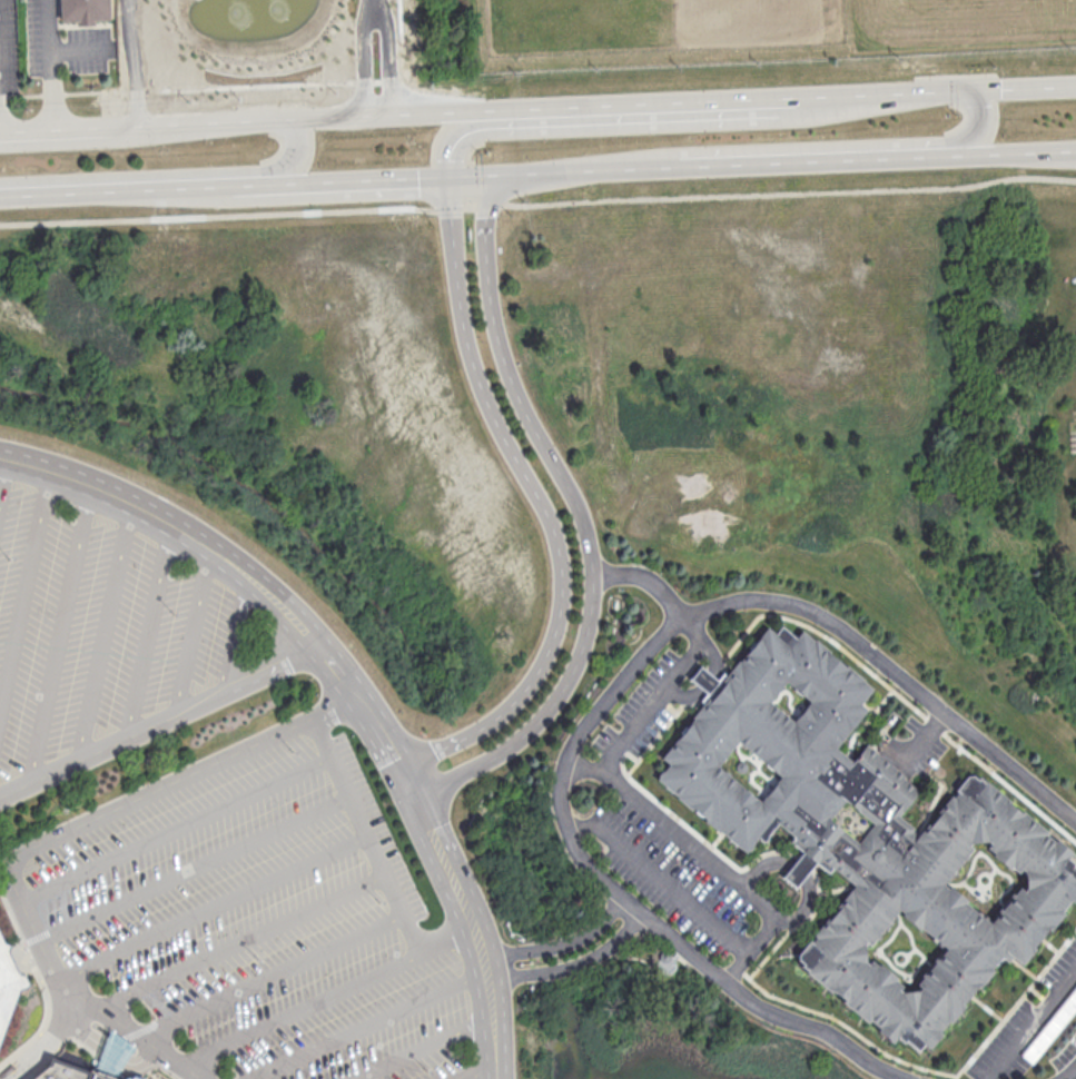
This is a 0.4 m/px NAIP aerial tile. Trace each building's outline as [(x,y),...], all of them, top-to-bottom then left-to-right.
[(60,22),(77,21),(77,25),(96,24),(96,20),(111,20),(110,0),(59,0),(60,22)] [(1065,857),(1075,866),(1075,893),(1018,964),(1004,953),(927,1047),(920,1041),(915,1048),(896,1033),(890,1041),(799,967),(804,959),(797,953),(852,884),(830,865),(826,870),(818,863),(804,853),(789,840),(792,835),(776,821),(761,839),(756,834),(743,851),(654,779),(668,763),(661,758),(713,694),(723,681),(769,625),(777,632),(781,625),(796,636),(801,628),(872,686),(861,701),(869,706),(836,746),(853,760),(867,743),(921,788),(898,815),(920,833),(966,776),(973,782),(978,776),(1070,851),(1065,857)] [(723,681),(713,694),(693,679),(704,665),(723,681)] [(818,863),(799,885),(787,875),(804,853),(818,863)] [(20,989),(30,984),(26,974),(19,972),(10,950),(12,943),(6,941),(0,929),(0,1043),(20,989)] [(93,1072),(98,1076),(102,1078),(108,1078),(114,1078),(135,1047),(109,1029),(93,1072)] [(102,1078),(98,1076),(93,1072),(89,1069),(51,1056),(48,1065),(31,1078),(108,1078),(102,1078)]
